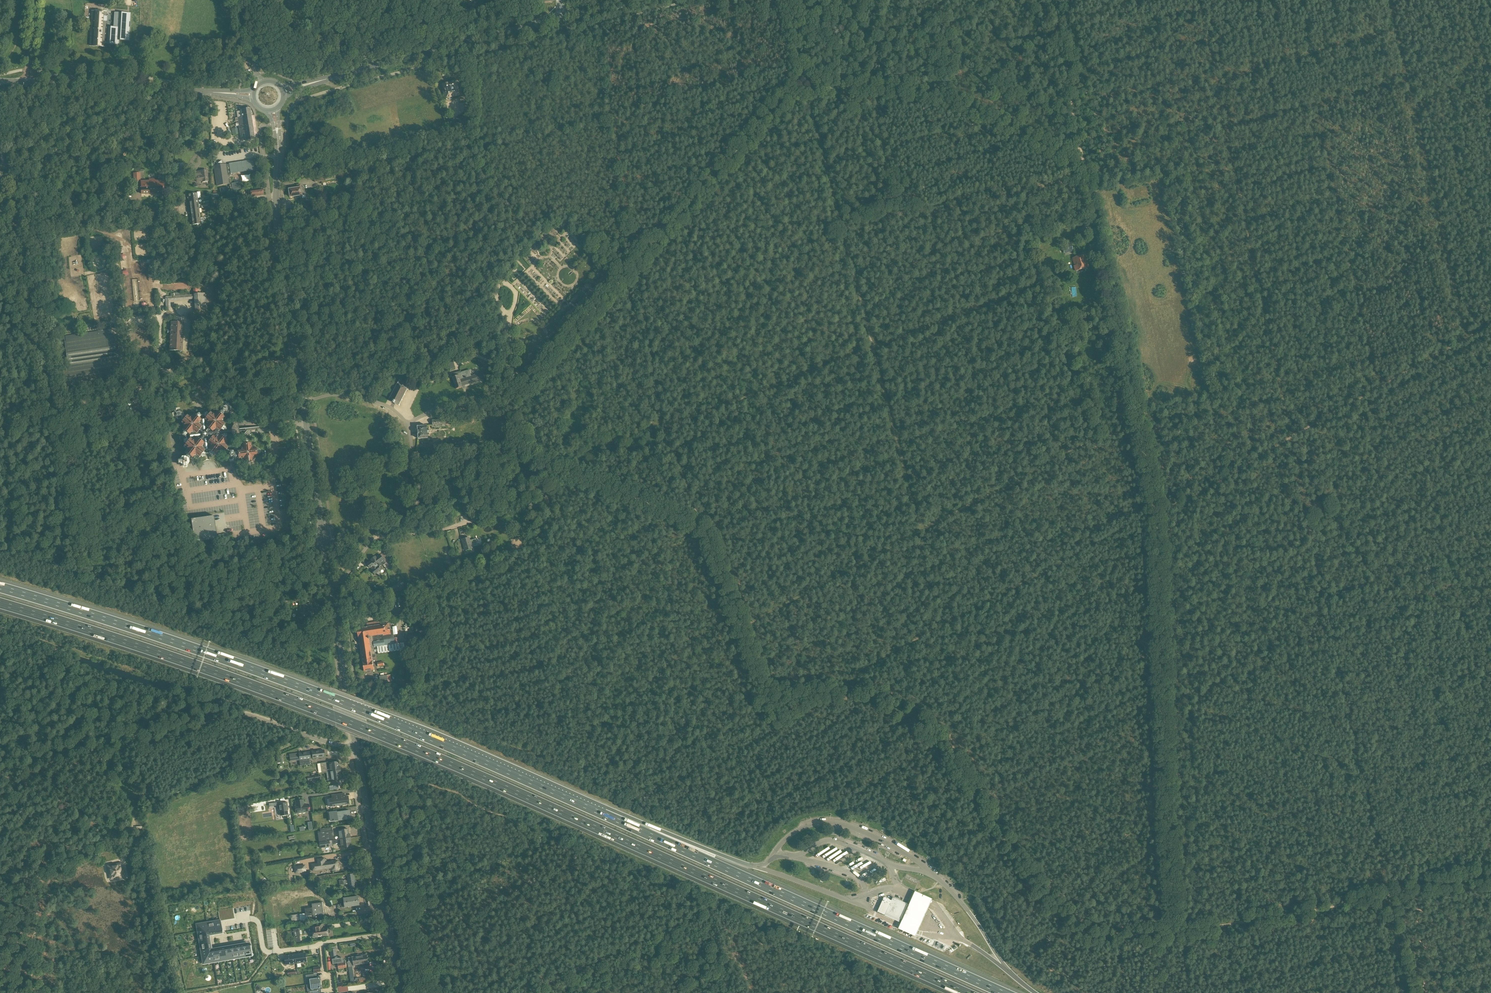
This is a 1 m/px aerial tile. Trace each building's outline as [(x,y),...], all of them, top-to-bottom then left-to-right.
[(91,25),(90,45),(104,46),(105,42),(105,27),(106,21),(107,21),(107,16),(106,16),(106,11),(92,10),(91,25)] [(105,42),(107,43),(119,44),(119,40),(129,40),(130,27),(131,22),(130,22),(131,13),(114,12),(114,27),(113,27),(108,26),(108,27),(105,27),(105,42)] [(449,83),(442,84),(446,98),(460,95),(456,80),(449,82),(449,83)] [(243,141),(255,139),(250,108),(240,110),(242,117),(238,118),(238,117),(235,118),(236,120),(236,121),(238,121),(240,134),(242,133),(243,141)] [(229,164),(226,164),(228,175),(231,174),(231,173),(259,168),(258,159),(229,163),(229,164)] [(227,175),(228,175),(226,164),(222,164),(220,161),(217,164),(217,162),(214,163),(214,166),(217,185),(229,183),(227,175)] [(208,183),(208,180),(206,169),(202,170),(200,170),(195,171),(195,172),(196,181),(202,180),(202,181),(203,181),(203,184),(208,183)] [(325,180),(339,178),(340,178),(339,177),(349,176),(348,170),(314,175),(315,182),(322,181),(322,183),(326,182),(325,180)] [(163,180),(141,181),(141,193),(163,193),(163,180)] [(305,190),(305,188),(304,186),(301,187),(301,184),(297,184),(298,188),(289,189),(290,193),(296,192),(305,190)] [(1089,266),(1091,266),(1090,261),(1087,261),(1085,254),(1072,257),(1075,265),(1074,265),(1075,270),(1089,267),(1089,266)] [(194,298),(195,318),(207,317),(206,293),(198,294),(197,289),(193,289),(193,294),(196,294),(197,297),(194,298)] [(197,297),(196,294),(193,294),(188,295),(171,296),(165,297),(166,310),(170,310),(169,300),(194,298),(197,297)] [(171,321),(169,349),(182,350),(184,321),(171,321)] [(64,341),(68,366),(63,367),(66,387),(100,382),(100,377),(119,374),(116,349),(118,349),(117,344),(115,344),(114,334),(112,334),(111,329),(65,336),(66,341),(64,341)] [(446,362),(449,370),(455,368),(453,360),(446,362)] [(465,386),(465,385),(465,384),(485,379),(483,372),(471,375),(469,369),(461,372),(461,370),(458,371),(462,386),(465,386)] [(454,376),(453,376),(456,388),(462,386),(458,371),(453,372),(454,376)] [(399,380),(389,400),(399,405),(409,385),(399,380)] [(176,410),(173,412),(174,416),(177,419),(181,418),(182,420),(181,422),(183,423),(183,428),(182,429),(184,430),(182,432),(183,432),(182,434),(184,435),(187,437),(186,438),(183,441),(186,443),(183,446),(186,448),(185,449),(184,451),(187,454),(185,456),(182,456),(179,459),(180,462),(181,463),(184,465),(187,465),(189,462),(189,457),(190,455),(193,457),(195,454),(196,455),(197,454),(200,456),(205,449),(206,449),(208,449),(216,455),(219,451),(219,452),(220,451),(223,453),(224,452),(226,454),(226,457),(230,459),(233,459),(236,456),(238,455),(238,457),(243,457),(244,463),(246,462),(247,465),(251,465),(250,462),(253,461),(252,457),(257,456),(256,447),(253,447),(253,446),(252,445),(251,445),(251,443),(241,444),(241,447),(240,448),(240,449),(237,450),(237,451),(235,452),(233,450),(232,449),(229,450),(227,448),(228,447),(225,444),(228,440),(222,436),(220,434),(220,433),(219,431),(221,429),(224,425),(225,423),(223,422),(224,421),(223,419),(225,417),(222,415),(224,413),(228,412),(230,409),(229,405),(226,403),(222,404),(220,406),(220,410),(219,412),(217,411),(215,413),(215,412),(213,412),(212,413),(210,411),(208,414),(206,412),(204,414),(202,415),(200,415),(197,413),(196,415),(194,414),(192,416),(191,415),(190,415),(189,416),(187,414),(185,417),(182,415),(183,413),(183,411),(180,409),(176,410)] [(240,438),(239,429),(238,422),(237,422),(236,423),(235,423),(234,424),(233,425),(232,426),(232,427),(232,428),(231,430),(231,431),(232,432),(232,434),(233,435),(234,436),(235,437),(236,437),(238,438),(239,438),(240,438)] [(428,426),(418,427),(419,440),(429,439),(428,426)] [(214,516),(191,519),(195,542),(218,538),(214,516)] [(472,548),(469,537),(462,539),(465,550),(472,548)] [(372,560),(371,561),(372,563),(373,562),(375,564),(375,563),(375,562),(378,560),(381,564),(382,563),(383,564),(384,566),(387,563),(385,561),(380,554),(376,557),(375,556),(371,559),(372,560)] [(371,561),(367,564),(370,568),(372,567),(373,569),(371,570),(375,574),(377,573),(378,574),(380,572),(379,571),(381,570),(379,567),(383,564),(382,563),(381,564),(378,560),(375,562),(375,563),(375,564),(373,562),(372,563),(371,561)] [(306,622),(310,622),(314,621),(312,610),(311,610),(310,604),(304,605),(306,622)] [(390,629),(389,623),(357,628),(358,638),(359,638),(362,654),(369,653),(369,650),(371,650),(371,651),(375,650),(374,646),(373,641),(384,640),(384,639),(394,638),(393,629),(390,629)] [(373,641),(374,646),(377,646),(395,643),(394,638),(384,639),(384,640),(373,641)] [(395,643),(377,646),(378,651),(378,652),(396,650),(395,643)] [(369,653),(362,654),(364,671),(374,670),(372,654),(375,654),(375,651),(375,650),(371,651),(371,650),(369,650),(369,653)] [(299,760),(300,766),(311,764),(310,757),(312,756),(312,758),(324,757),(323,750),(311,751),(311,752),(309,752),(289,754),(290,761),(299,760)] [(340,770),(338,761),(326,763),(326,762),(320,763),(322,773),(327,772),(340,770)] [(341,779),(340,770),(327,772),(327,774),(330,773),(331,780),(341,779)] [(347,796),(344,797),(344,793),(331,795),(332,798),(329,799),(330,807),(349,804),(347,796)] [(294,806),(296,813),(308,812),(306,804),(304,804),(303,800),(295,801),(296,806),(294,806)] [(287,803),(278,804),(279,811),(280,811),(280,816),(288,815),(287,810),(288,810),(287,803)] [(337,820),(341,819),(341,820),(346,819),(347,822),(353,821),(352,819),(351,819),(350,810),(337,812),(337,811),(328,813),(330,813),(331,821),(337,820)] [(332,827),(317,829),(319,841),(334,839),(332,827)] [(338,830),(339,839),(349,837),(348,829),(338,830)] [(351,846),(349,837),(339,839),(340,844),(339,844),(339,846),(340,846),(341,848),(351,846)] [(318,863),(312,864),(313,871),(323,869),(323,867),(332,866),(332,870),(340,869),(338,860),(325,862),(324,858),(317,859),(318,863)] [(121,863),(108,866),(109,871),(111,870),(112,875),(121,873),(120,869),(122,868),(121,863)] [(347,875),(348,880),(349,883),(349,888),(357,887),(356,882),(355,882),(354,874),(347,875)] [(932,899),(927,896),(915,891),(899,928),(916,936),(932,899)] [(342,907),(360,905),(359,900),(358,896),(340,899),(341,904),(340,904),(340,906),(342,906),(342,907)] [(891,901),(886,913),(884,915),(899,922),(907,904),(893,897),(891,901)] [(886,913),(891,901),(883,898),(877,912),(884,915),(886,913)] [(322,902),(312,904),(313,908),(305,909),(306,916),(314,915),(315,920),(325,918),(322,902)] [(213,922),(215,933),(222,932),(220,921),(213,922)] [(210,923),(207,923),(209,934),(212,934),(212,935),(216,934),(215,933),(213,922),(210,923)] [(209,934),(207,923),(197,925),(198,931),(203,931),(204,937),(208,936),(207,934),(209,934)] [(322,924),(314,925),(313,925),(313,930),(314,937),(322,936),(322,937),(328,936),(328,934),(329,934),(329,933),(330,933),(330,932),(330,931),(329,931),(329,930),(328,930),(327,930),(327,928),(323,929),(322,924)] [(198,931),(200,944),(209,942),(208,936),(204,937),(203,931),(198,931)] [(200,944),(203,956),(207,955),(206,950),(210,949),(209,942),(200,944)] [(249,944),(243,945),(245,956),(251,955),(249,944)] [(245,956),(243,945),(237,946),(238,957),(245,956)] [(237,946),(230,947),(232,958),(238,957),(237,946)] [(226,959),(232,958),(230,947),(224,948),(226,959)] [(218,949),(220,960),(226,959),(224,948),(218,949)] [(210,950),(210,949),(206,950),(207,955),(203,956),(204,963),(214,961),(212,950),(210,950)] [(212,950),(214,961),(220,960),(218,949),(212,950)] [(297,954),(295,955),(296,957),(296,963),(307,961),(306,953),(297,954)] [(293,955),(285,956),(286,964),(296,963),(296,957),(295,955),(293,955)] [(368,963),(368,959),(349,961),(348,962),(349,967),(354,966),(354,965),(368,963)] [(309,979),(309,984),(321,983),(320,977),(314,978),(313,974),(306,975),(307,979),(309,979)] [(309,984),(310,990),(308,990),(309,992),(315,992),(316,992),(315,990),(322,989),(321,983),(309,984)]
